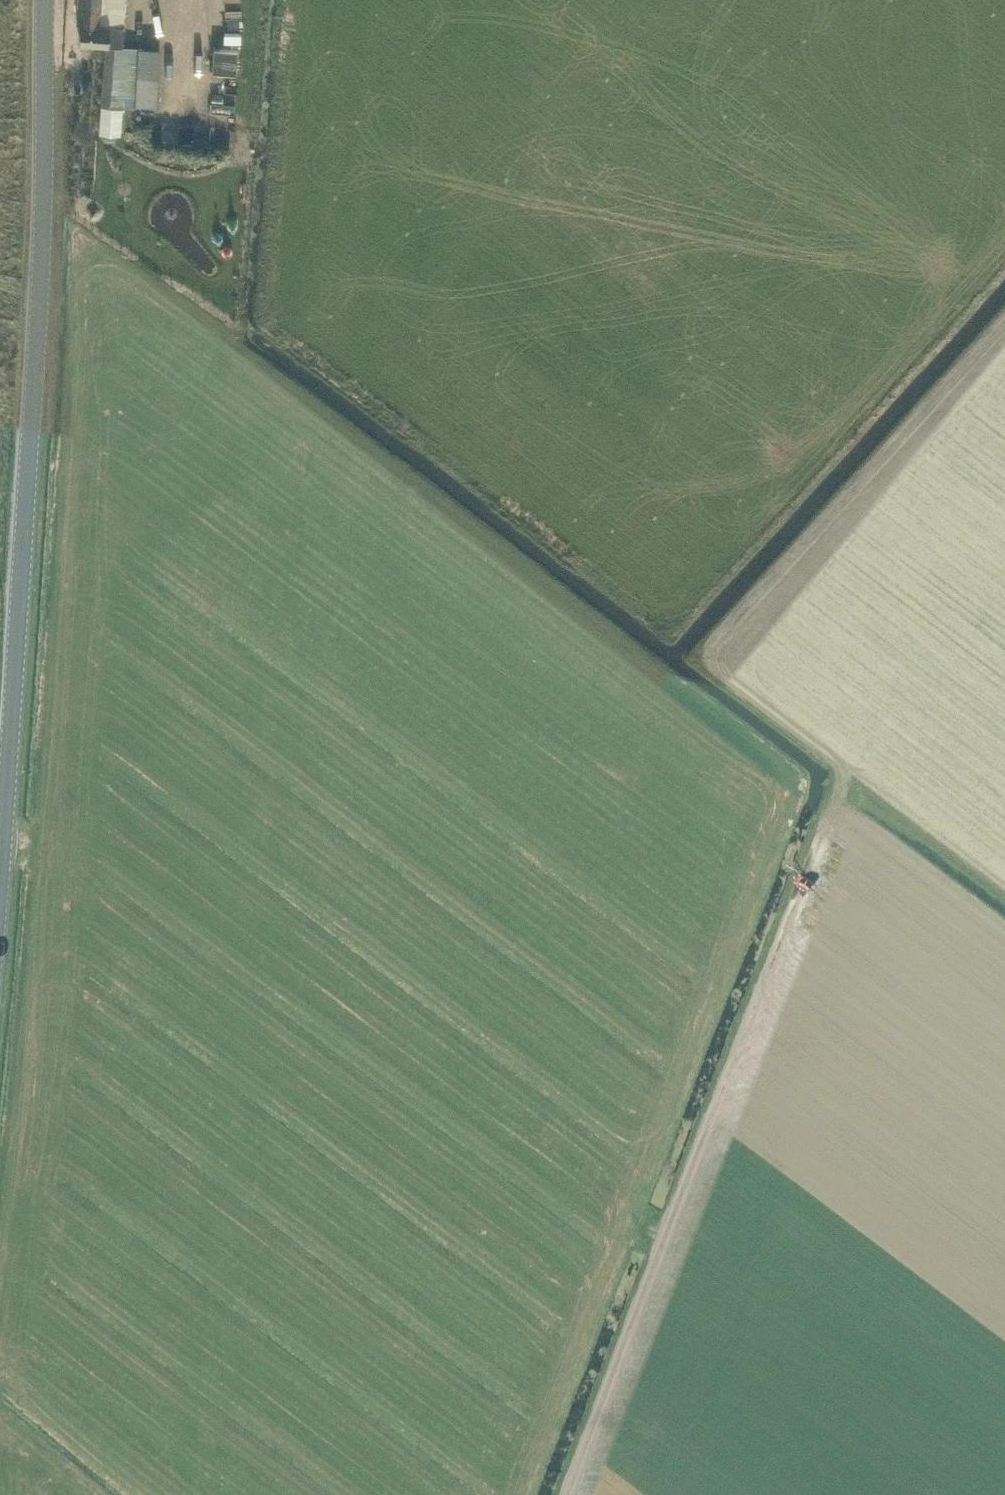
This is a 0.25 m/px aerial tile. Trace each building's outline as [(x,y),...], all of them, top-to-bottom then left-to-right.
[(75,22),(79,22),(78,39),(78,42),(88,42),(105,44),(100,103),(101,103),(123,105),(153,108),(157,46),(123,45),(125,0),(77,0),(75,22)] [(213,46),(212,70),(237,71),(238,48),(213,46)] [(101,103),(99,132),(121,134),(123,105),(101,103)]
